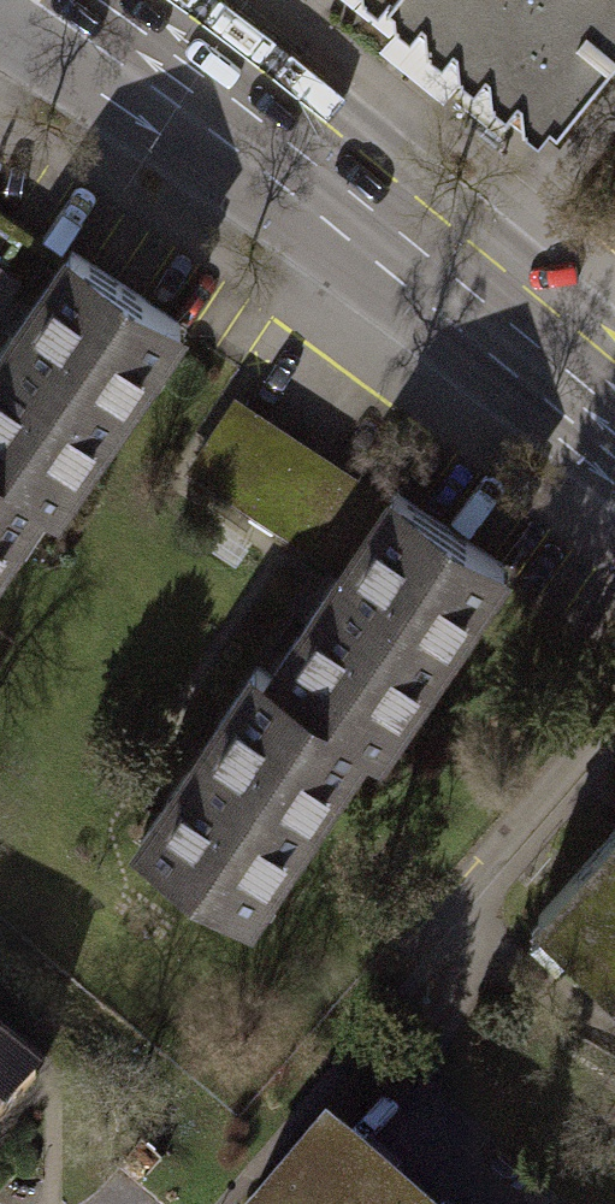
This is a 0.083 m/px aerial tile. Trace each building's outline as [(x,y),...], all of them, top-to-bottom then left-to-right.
[(555,115),(614,39),(614,0),(410,0),(555,115)] [(35,495),(43,500),(67,465),(75,470),(124,395),(128,397),(178,321),(66,248),(0,349),(0,472),(35,495)] [(28,272),(0,255),(0,318),(28,272)] [(235,406),(194,470),(341,565),(382,501),(235,406)] [(0,472),(0,548),(35,495),(0,472)] [(267,678),(359,737),(368,743),(393,703),(401,708),(447,636),(456,641),(507,563),(390,488),(382,501),(341,565),(267,678)] [(359,737),(267,678),(252,668),(142,837),(245,903),(265,873),(269,875),(359,737)] [(538,915),(614,985),(614,831),(538,915)] [(32,1077),(0,1051),(0,1116),(32,1077)] [(322,1138),(263,1203),(397,1203),(322,1138)]
